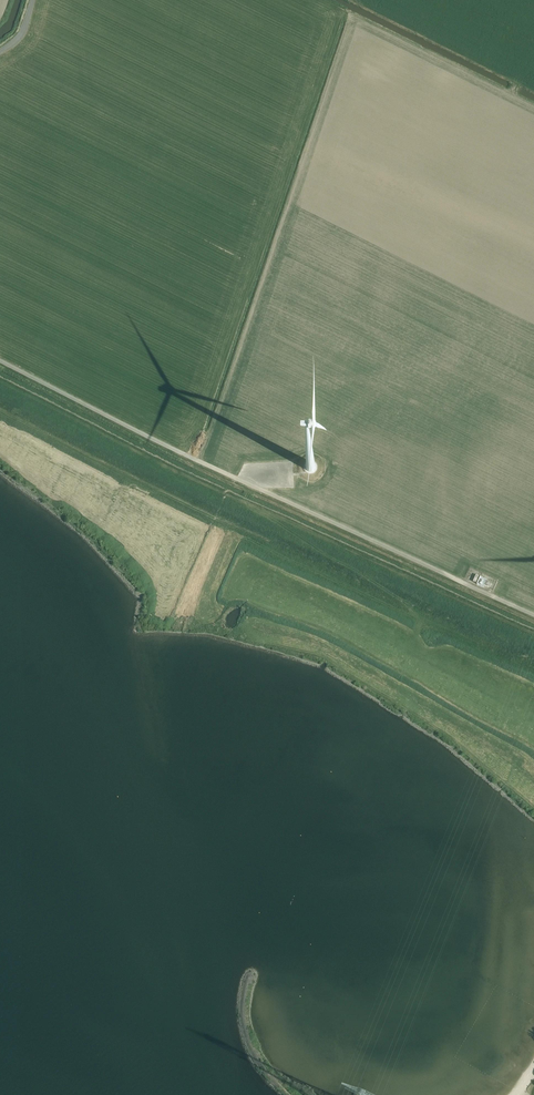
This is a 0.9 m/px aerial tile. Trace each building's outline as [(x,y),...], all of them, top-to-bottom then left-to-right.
[(304,467),(305,469),(306,471),(308,473),(311,473),(313,473),(315,471),(317,469),(317,467),(317,465),(315,462),(313,461),(311,460),(308,461),(306,462),(305,464),(304,467)]
